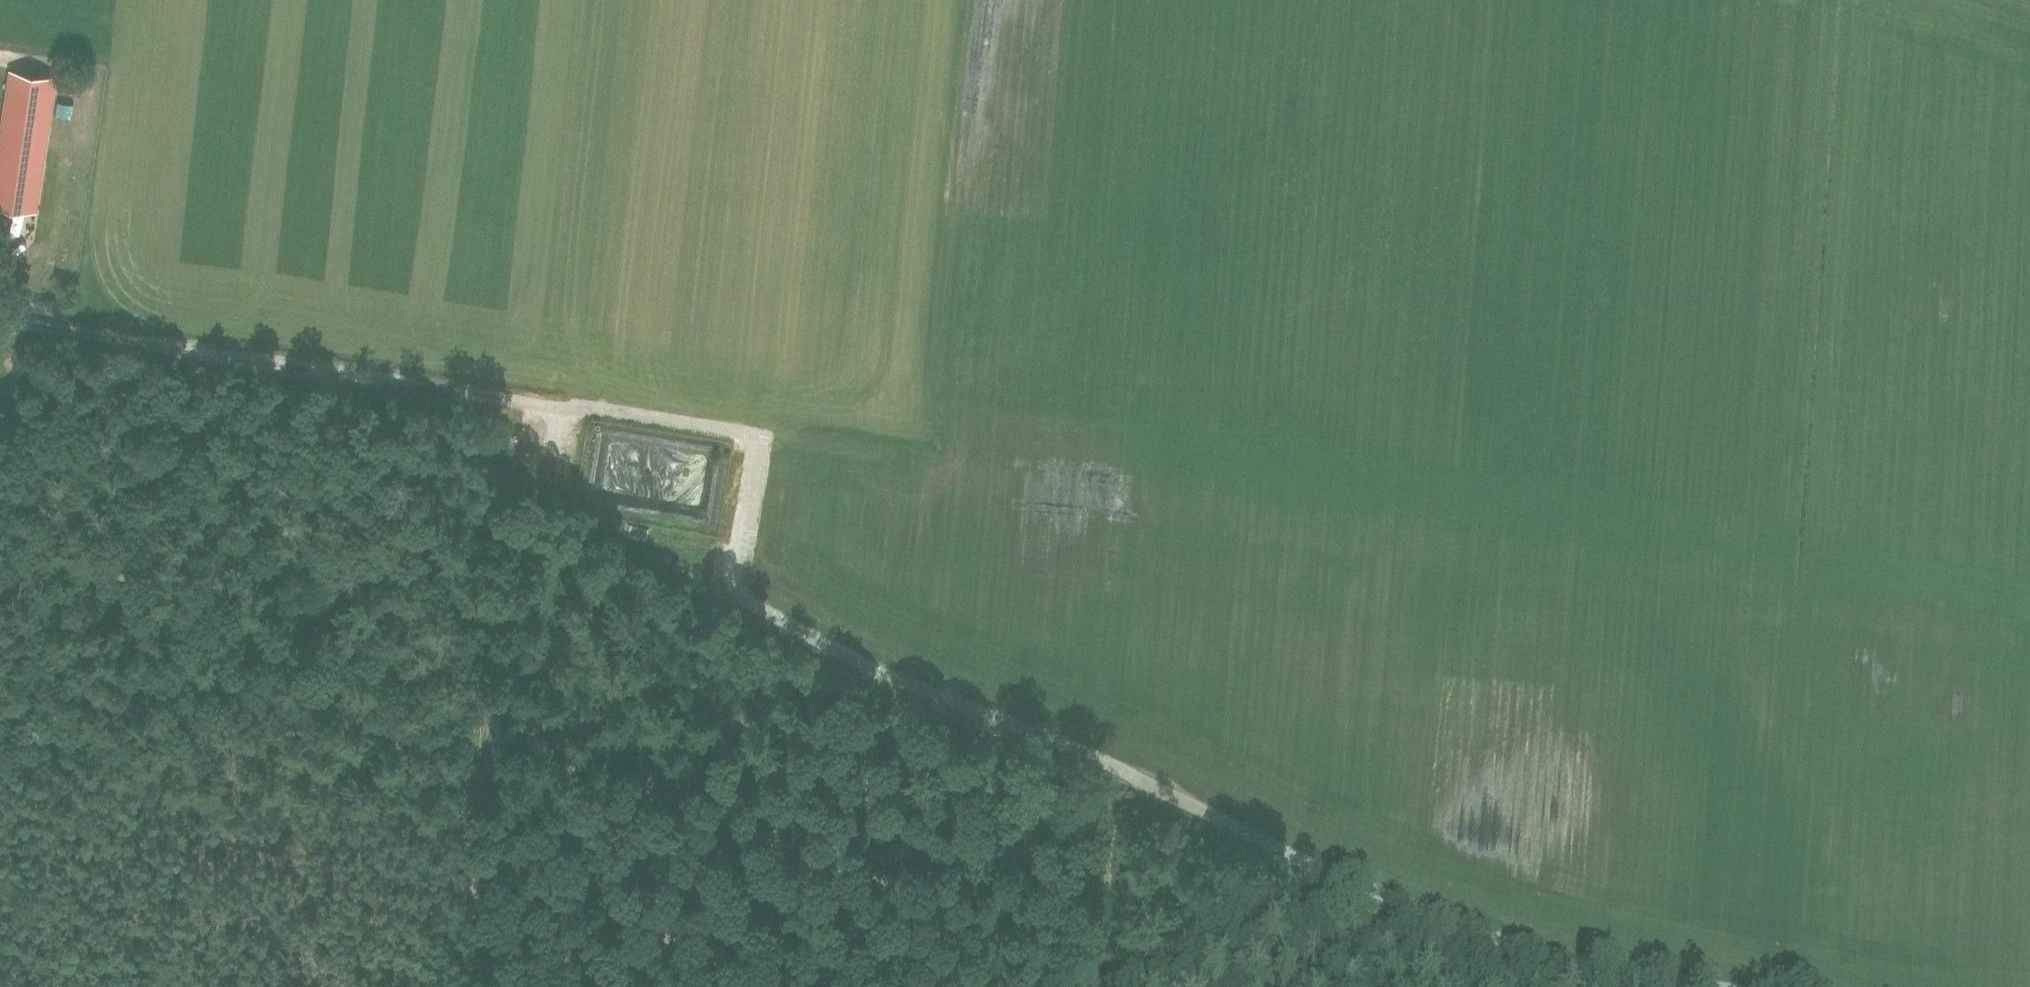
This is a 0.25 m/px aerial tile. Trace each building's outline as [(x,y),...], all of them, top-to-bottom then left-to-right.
[(55,75),(11,69),(0,146),(0,205),(35,210),(55,75)]
